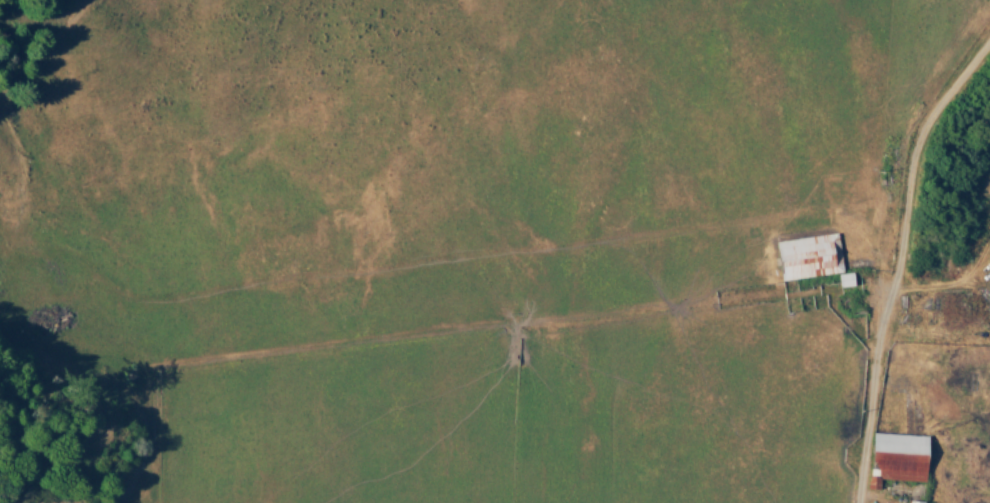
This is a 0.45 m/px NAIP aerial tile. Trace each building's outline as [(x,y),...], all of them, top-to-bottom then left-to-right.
[(775,240),(779,280),(842,273),(838,233),(775,240)] [(838,286),(853,285),(851,272),(837,273),(838,286)] [(926,435),(871,432),(868,488),(879,489),(880,479),(925,481),(926,435)]
